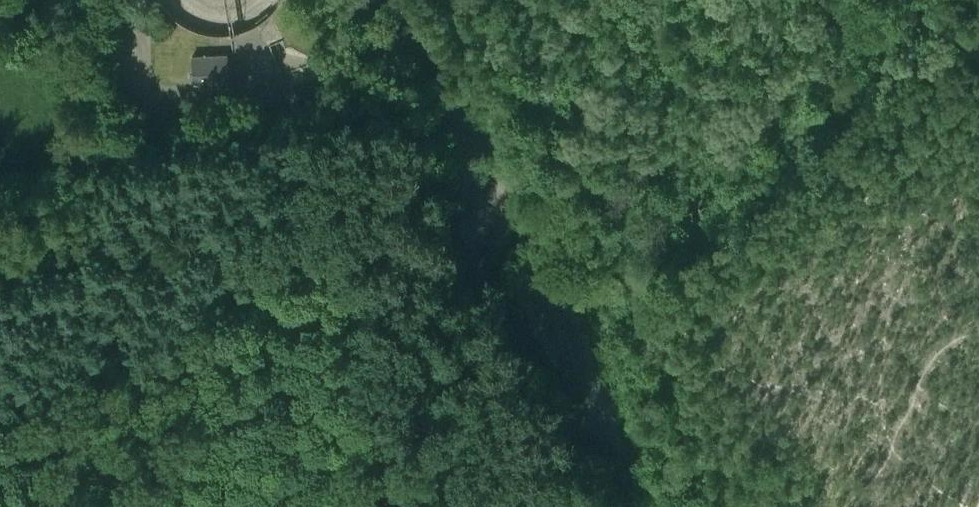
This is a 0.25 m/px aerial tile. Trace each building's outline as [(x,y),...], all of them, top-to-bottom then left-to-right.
[(228,54),(192,55),(193,78),(200,78),(200,86),(216,85),(223,77),(229,77),(228,54)]
